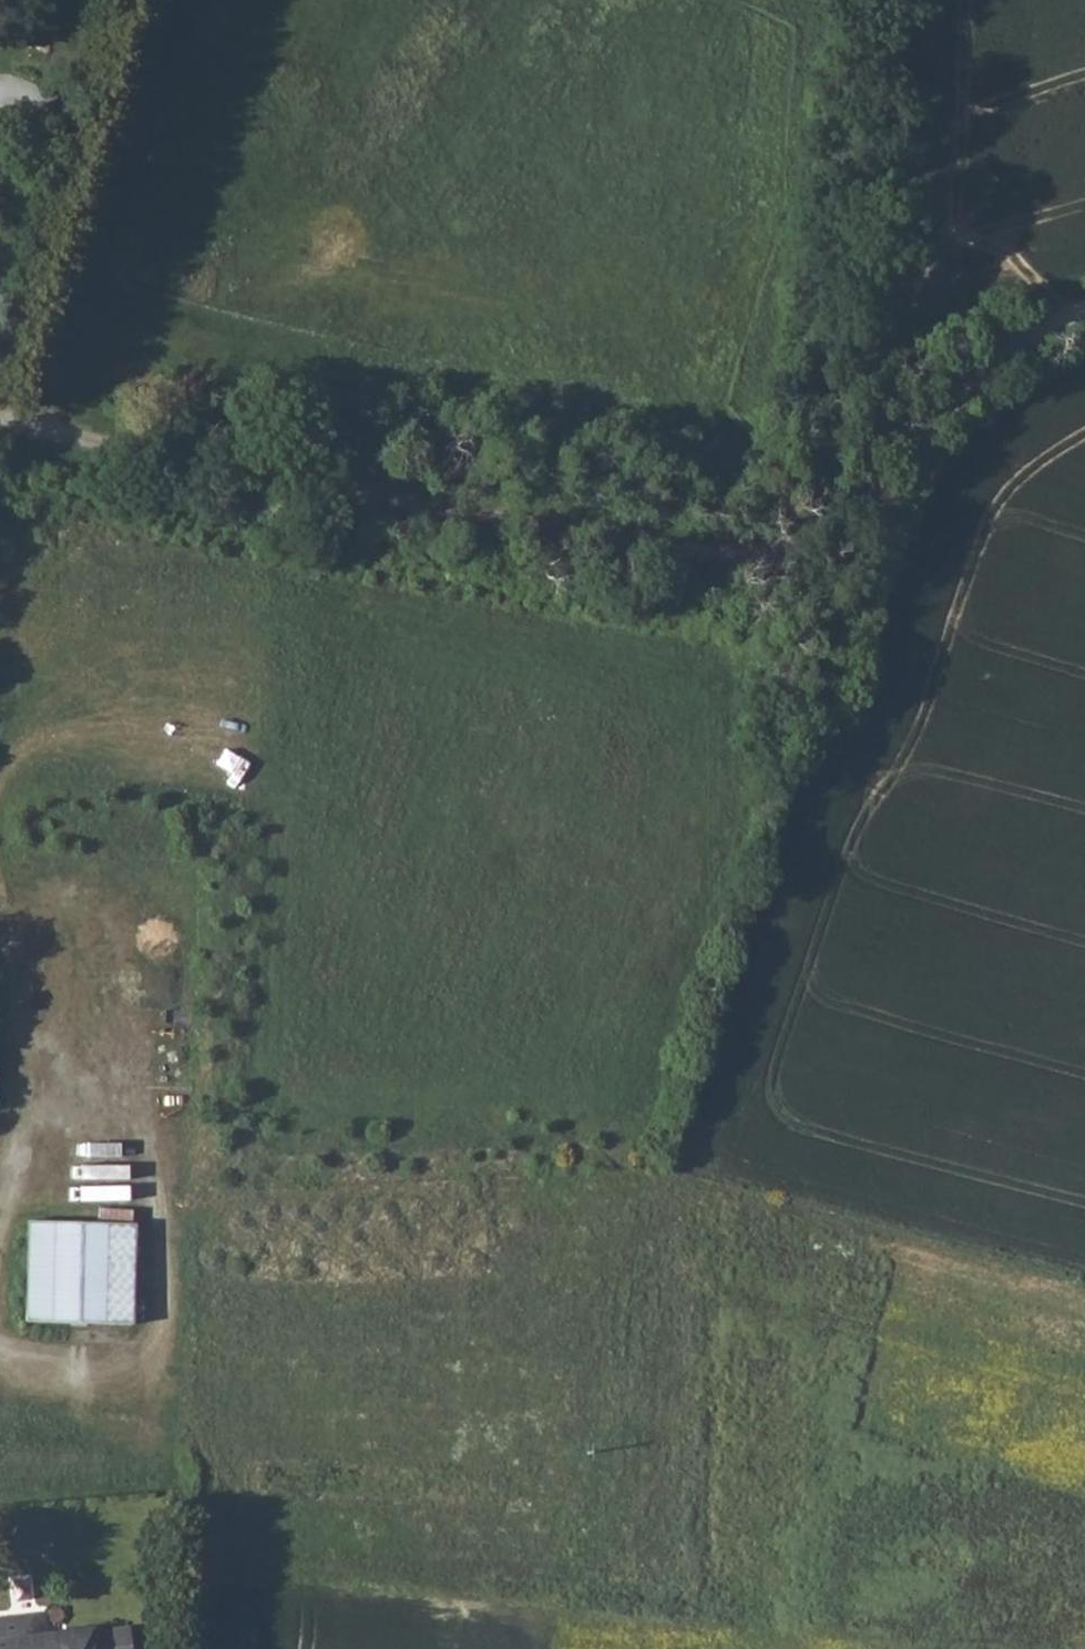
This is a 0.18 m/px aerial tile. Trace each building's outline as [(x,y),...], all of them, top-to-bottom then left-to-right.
[(127,1224),(31,1222),(29,1318),(125,1320),(127,1224)] [(0,1637),(0,1648),(90,1648),(126,1645),(124,1626),(86,1631),(85,1627),(35,1633),(0,1637)]
